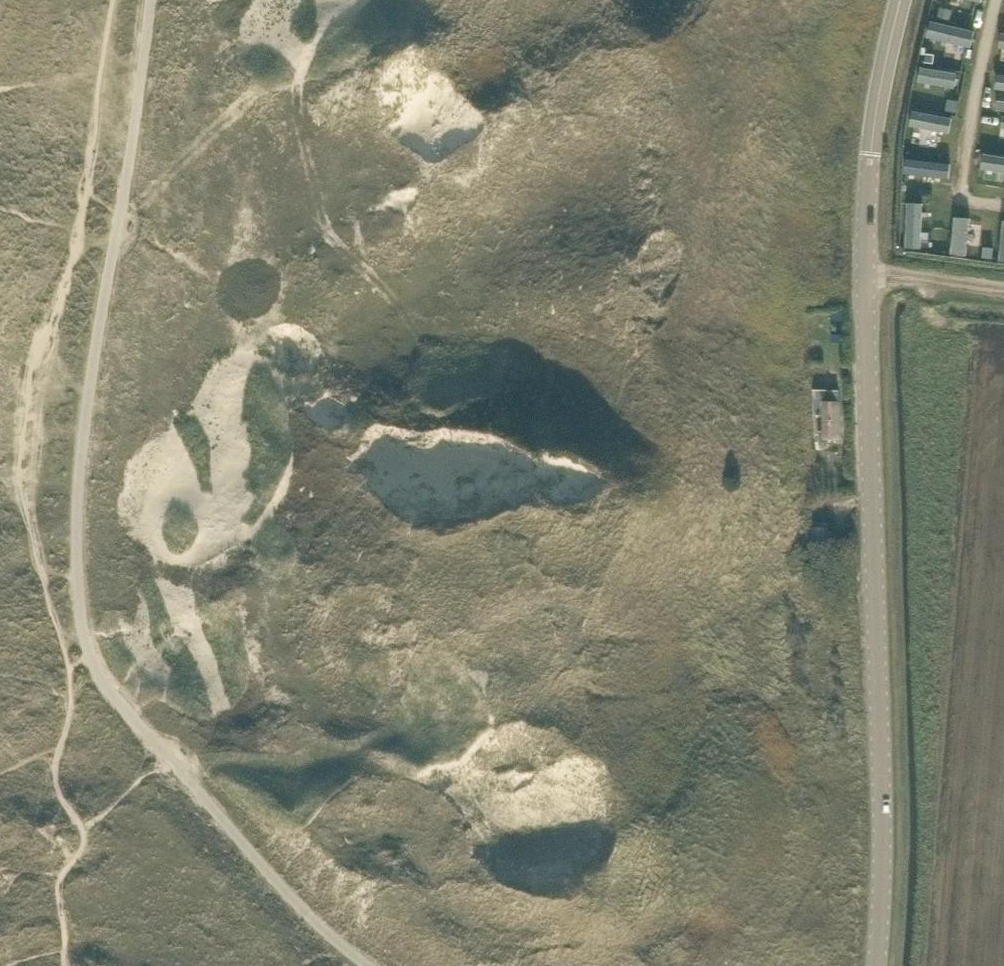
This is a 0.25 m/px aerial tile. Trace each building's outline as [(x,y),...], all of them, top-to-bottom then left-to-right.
[(927,39),(972,49),(975,33),(931,22),(927,39)] [(1003,89),(1003,72),(996,71),(994,88),(1003,89)] [(909,128),(954,134),(956,117),(911,111),(909,128)] [(1003,174),(1003,157),(983,154),(981,171),(1003,174)] [(907,175),(952,181),(954,164),(909,158),(907,175)] [(909,203),(908,249),(923,250),(925,204),(909,203)] [(956,217),(953,255),(968,256),(972,218),(956,217)] [(838,389),(813,389),(813,414),(824,413),(825,430),(818,430),(819,447),(828,446),(827,437),(840,437),(839,401),(838,393),(838,389)]
